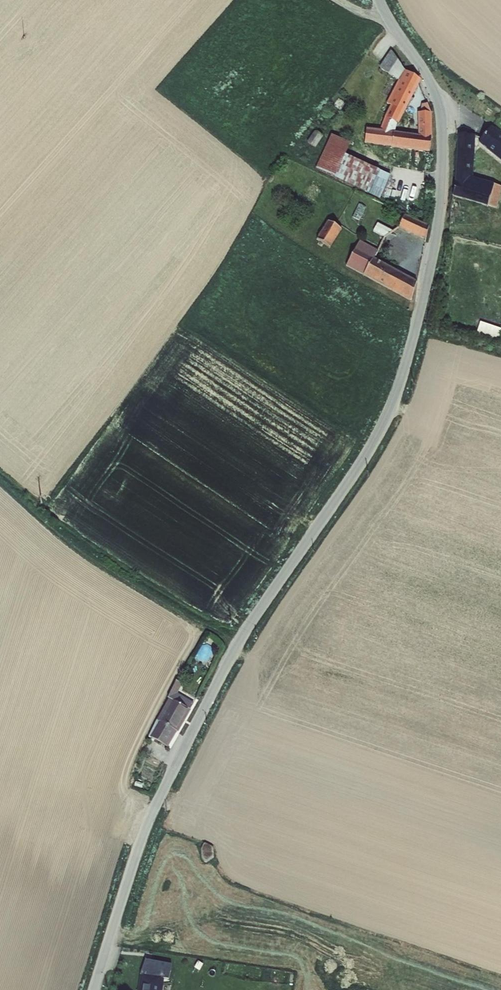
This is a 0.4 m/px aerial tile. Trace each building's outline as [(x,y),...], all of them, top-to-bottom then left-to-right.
[(399,82),(405,71),(393,52),(391,51),(380,68),(399,82)] [(432,114),(428,104),(422,105),(421,114),(418,114),(419,128),(419,138),(394,133),(399,124),(422,80),(405,71),(399,82),(395,89),(394,89),(389,100),(378,121),(383,124),(380,131),(367,130),(365,145),(392,149),(421,153),(430,155),(432,140),(433,139),(432,114)] [(419,128),(399,124),(394,133),(419,138),(419,128)] [(491,129),(478,145),(500,163),(500,136),(491,129)] [(316,149),(324,138),(315,132),(307,143),(316,149)] [(475,136),(458,135),(455,183),(456,183),(452,198),(488,208),(488,207),(494,186),(494,185),(473,179),(475,136)] [(391,177),(346,157),(351,146),(332,136),(316,171),(380,201),(391,177)] [(494,186),(488,207),(497,209),(500,194),(500,187),(494,186)] [(366,208),(359,205),(352,218),(360,222),(366,208)] [(429,226),(405,216),(399,229),(426,241),(429,226)] [(329,221),(317,240),(331,249),(343,231),(329,221)] [(393,232),(378,223),(374,232),(385,238),(393,232)] [(379,252),(360,241),(346,267),(412,303),(418,283),(375,260),(379,252)] [(480,324),(476,336),(498,344),(500,334),(500,331),(480,324)] [(169,698),(190,710),(194,703),(177,693),(183,683),(177,680),(167,697),(169,698)] [(157,719),(149,736),(168,747),(177,731),(179,732),(191,710),(190,710),(169,698),(157,719)] [(209,845),(206,843),(205,843),(204,843),(204,844),(201,849),(202,853),(202,857),(205,862),(206,862),(207,862),(210,860),(213,858),(214,858),(214,857),(214,856),(214,852),(213,848),(213,847),(213,846),(209,845)] [(140,975),(164,979),(169,979),(172,964),(145,959),(140,975)] [(203,964),(198,961),(195,968),(200,971),(203,964)] [(140,975),(138,989),(163,989),(164,979),(140,975)]
